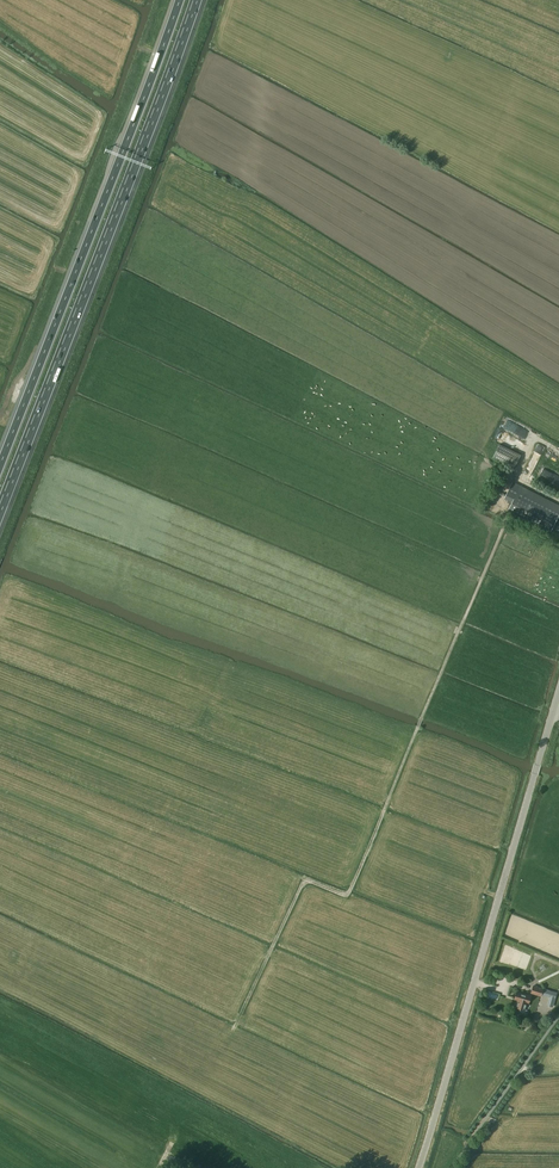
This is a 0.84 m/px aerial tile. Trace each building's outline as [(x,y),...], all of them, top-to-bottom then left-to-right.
[(525,434),(528,428),(512,421),(509,427),(525,434)] [(521,451),(524,445),(502,433),(498,439),(521,451)] [(520,455),(499,444),(493,457),(514,468),(520,455)] [(504,498),(512,502),(508,510),(522,517),(520,520),(527,524),(528,521),(550,532),(555,524),(555,523),(558,525),(558,524),(558,518),(558,517),(558,515),(558,506),(520,485),(513,481),(504,498)] [(541,995),(549,997),(547,1005),(553,1006),(557,993),(543,989),(533,985),(531,993),(541,996),(541,995)] [(487,998),(498,1000),(500,993),(488,991),(487,998)] [(531,996),(516,991),(514,999),(517,1000),(515,1007),(525,1009),(527,1003),(529,1003),(531,996)]
